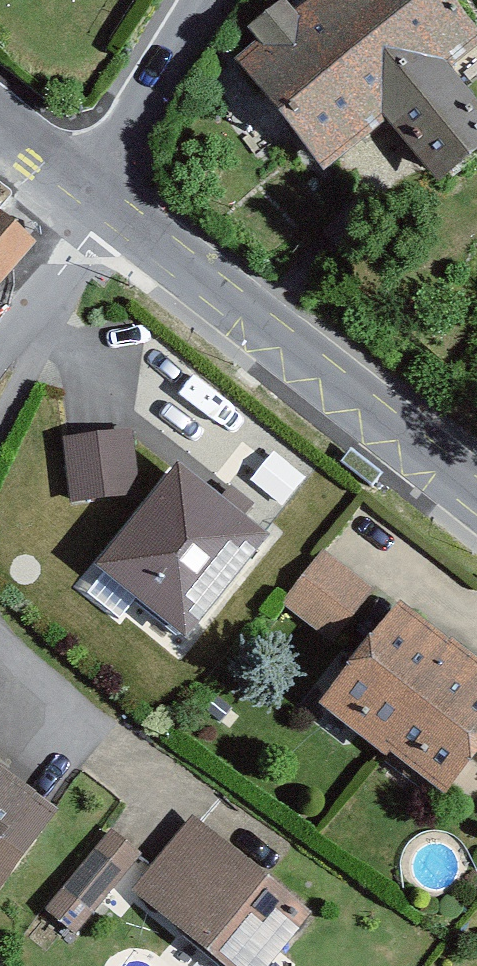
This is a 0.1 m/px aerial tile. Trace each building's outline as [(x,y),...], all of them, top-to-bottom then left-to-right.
[(236,61),(331,179),(390,132),(444,199),(476,172),(476,98),(456,72),(476,55),(476,41),(444,0),(313,0),(236,61)] [(45,242),(0,206),(0,290),(45,242)] [(77,435),(76,497),(151,491),(145,432),(77,435)] [(271,537),(179,469),(104,570),(196,638),(271,537)] [(329,553),(293,606),(361,653),(404,604),(329,553)] [(398,611),(328,710),(453,799),(476,766),(476,666),(398,611)] [(64,815),(0,769),(0,904),(64,815)] [(199,824),(143,895),(234,965),(274,965),(315,915),(199,824)] [(110,827),(47,912),(81,932),(144,852),(110,827)]
